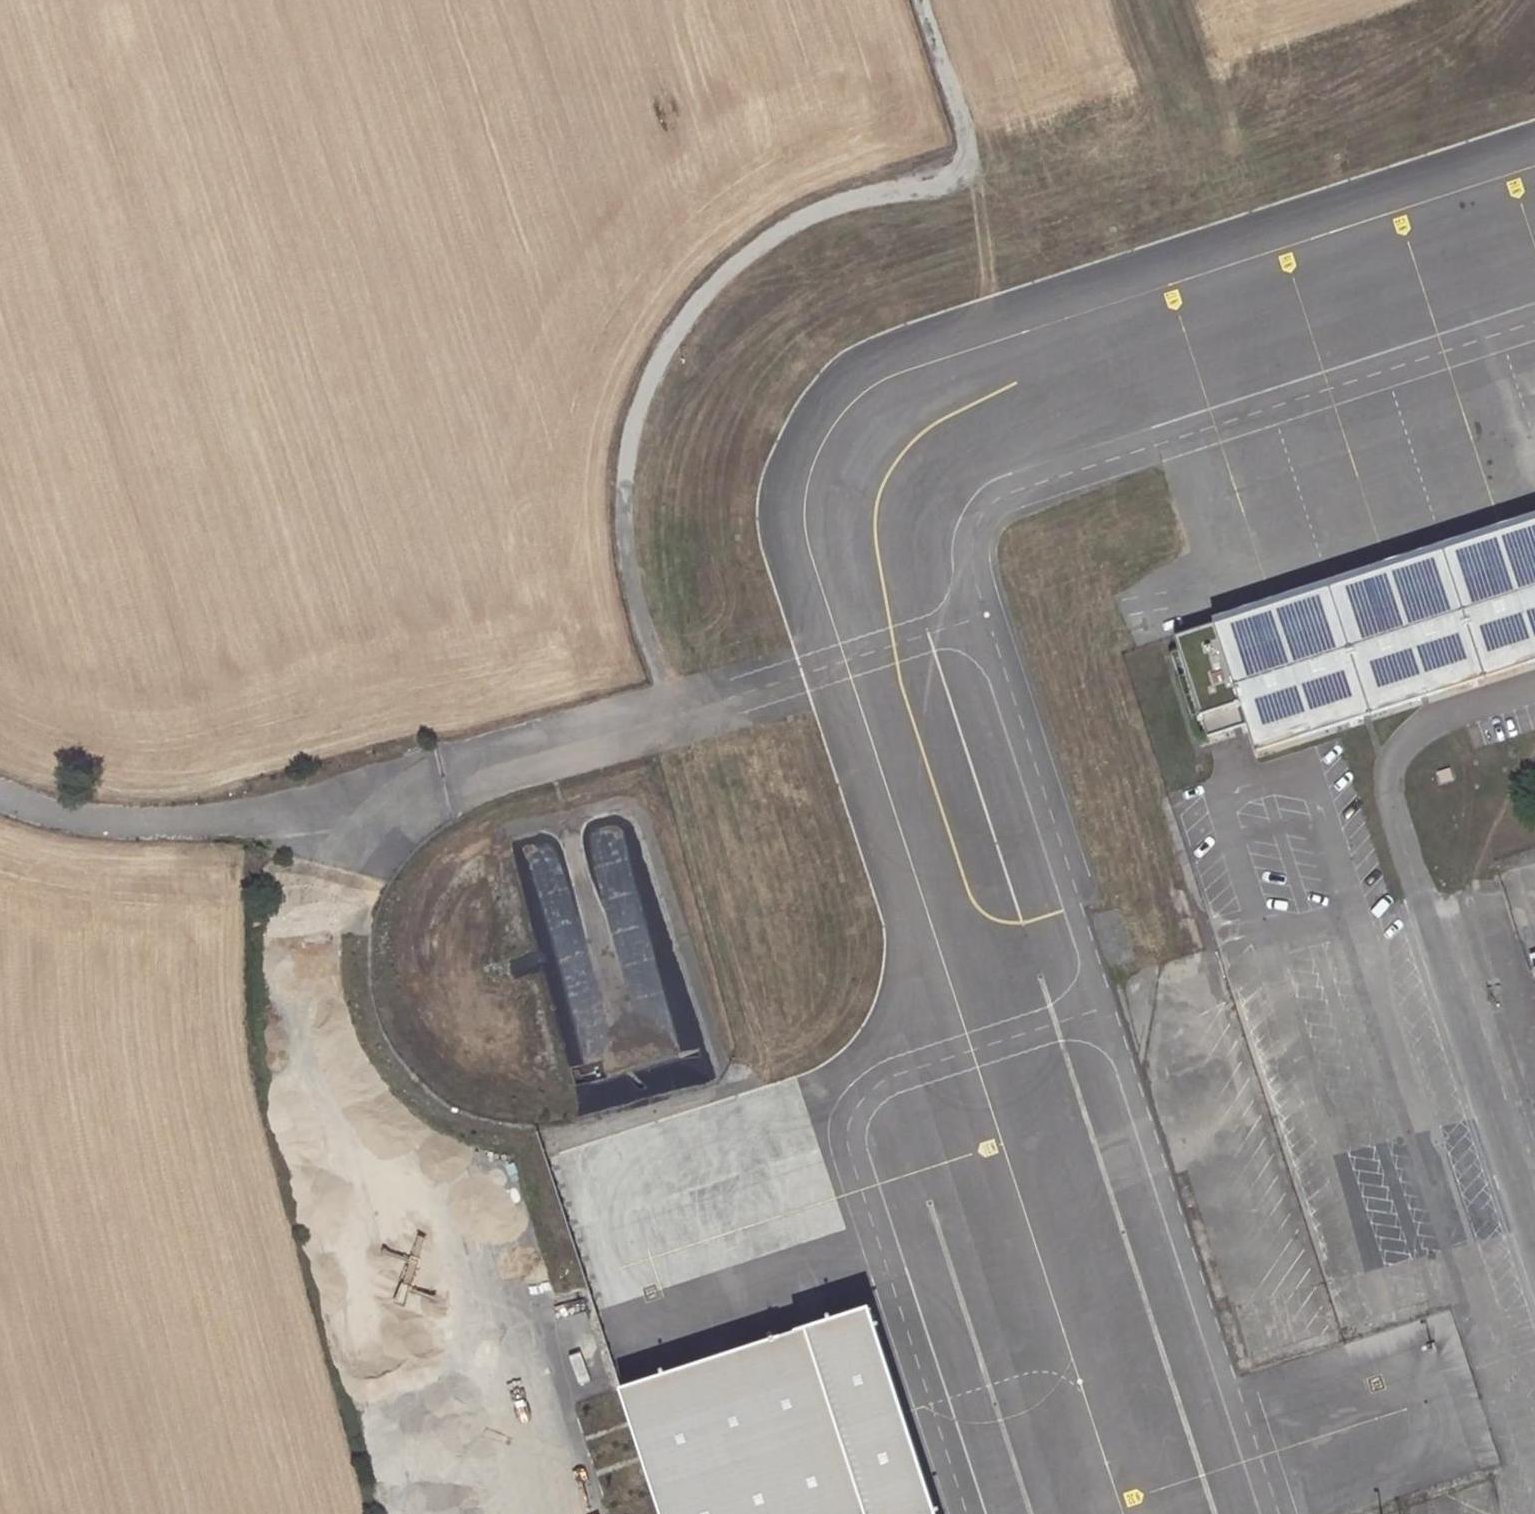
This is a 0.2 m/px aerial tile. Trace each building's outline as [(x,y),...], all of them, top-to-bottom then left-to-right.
[(1168,638),(1201,736),(1239,724),(1252,761),(1534,669),(1534,518),(1500,530),(1387,567),(1270,604),(1168,638)] [(867,1310),(623,1388),(663,1513),(933,1513),(902,1416),(867,1310)]
